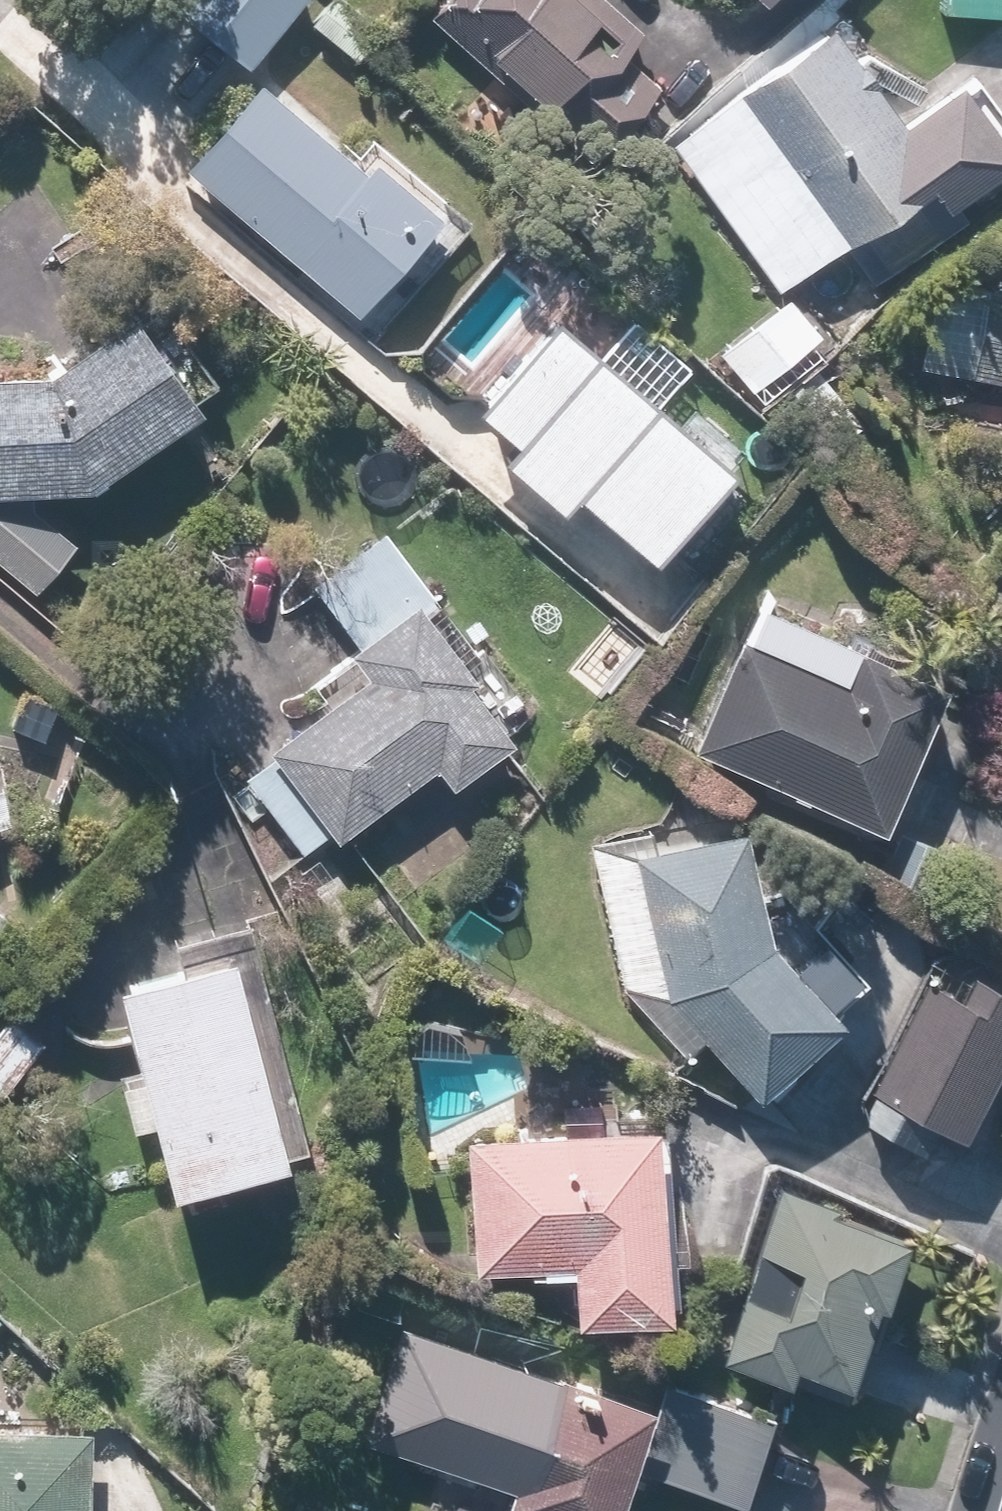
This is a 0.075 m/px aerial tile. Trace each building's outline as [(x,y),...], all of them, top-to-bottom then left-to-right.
[(259,65),(305,0),(168,0),(259,65)] [(315,25),(355,65),(386,34),(351,0),(340,0),(315,25)] [(432,18),(592,163),(659,89),(622,54),(641,33),(605,0),(448,0),(432,18)] [(1001,168),(1001,145),(956,83),(903,123),(830,26),(672,143),(779,287),(923,180),(945,210),(1001,168)] [(261,83),(187,168),(357,314),(441,217),(376,161),(366,173),(261,83)] [(971,376),(1001,382),(1001,216),(971,376)] [(786,296),(712,358),(750,404),(825,341),(786,296)] [(91,486),(203,407),(134,311),(48,371),(0,373),(0,490),(91,486)] [(731,465),(557,317),(478,409),(514,440),(500,455),(560,506),(574,491),(652,557),(731,465)] [(337,838),(437,764),(453,785),(514,739),(470,681),(475,677),(417,599),(350,649),(368,673),(268,746),(337,838)] [(992,610),(1001,619),(1001,600),(992,610)] [(743,638),(695,749),(882,828),(945,683),(859,646),(844,681),(743,638)] [(42,750),(67,720),(0,662),(0,714),(42,750)] [(11,821),(5,784),(0,784),(0,823),(11,821)] [(744,830),(634,856),(667,996),(757,1095),(842,1018),(771,940),(744,830)] [(286,1156),(233,953),(117,982),(171,1186),(286,1156)] [(962,1136),(1001,1054),(1001,990),(972,975),(962,996),(923,978),(868,1090),(962,1136)] [(24,1000),(0,1027),(0,1090),(55,1027),(24,1000)] [(655,1122),(465,1136),(474,1267),(572,1260),(577,1319),(669,1312),(655,1122)] [(835,1201),(779,1183),(723,1357),(789,1378),(794,1362),(849,1379),(876,1296),(883,1298),(903,1234),(831,1211),(835,1201)] [(412,1312),(369,1434),(510,1484),(504,1503),(526,1510),(614,1510),(654,1397),(412,1312)] [(667,1380),(638,1468),(741,1501),(770,1414),(667,1380)] [(0,1423),(0,1510),(89,1510),(91,1425),(0,1423)]
